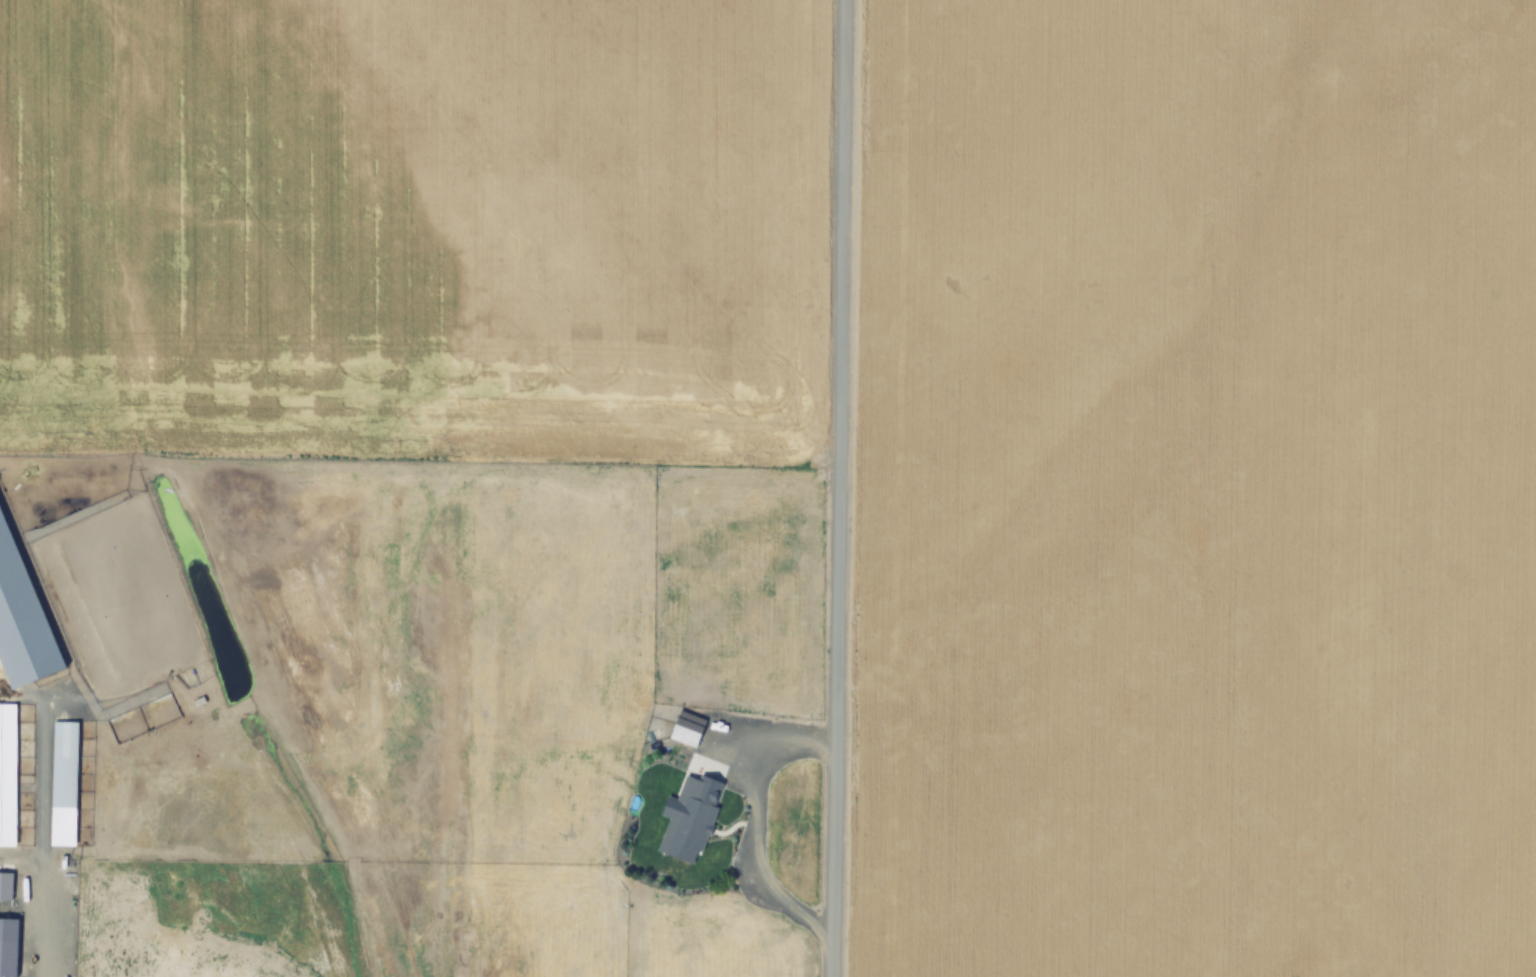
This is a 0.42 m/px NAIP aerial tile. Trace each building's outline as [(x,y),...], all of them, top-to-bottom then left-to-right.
[(50,846),(75,847),(77,705),(52,704),(50,846)]
